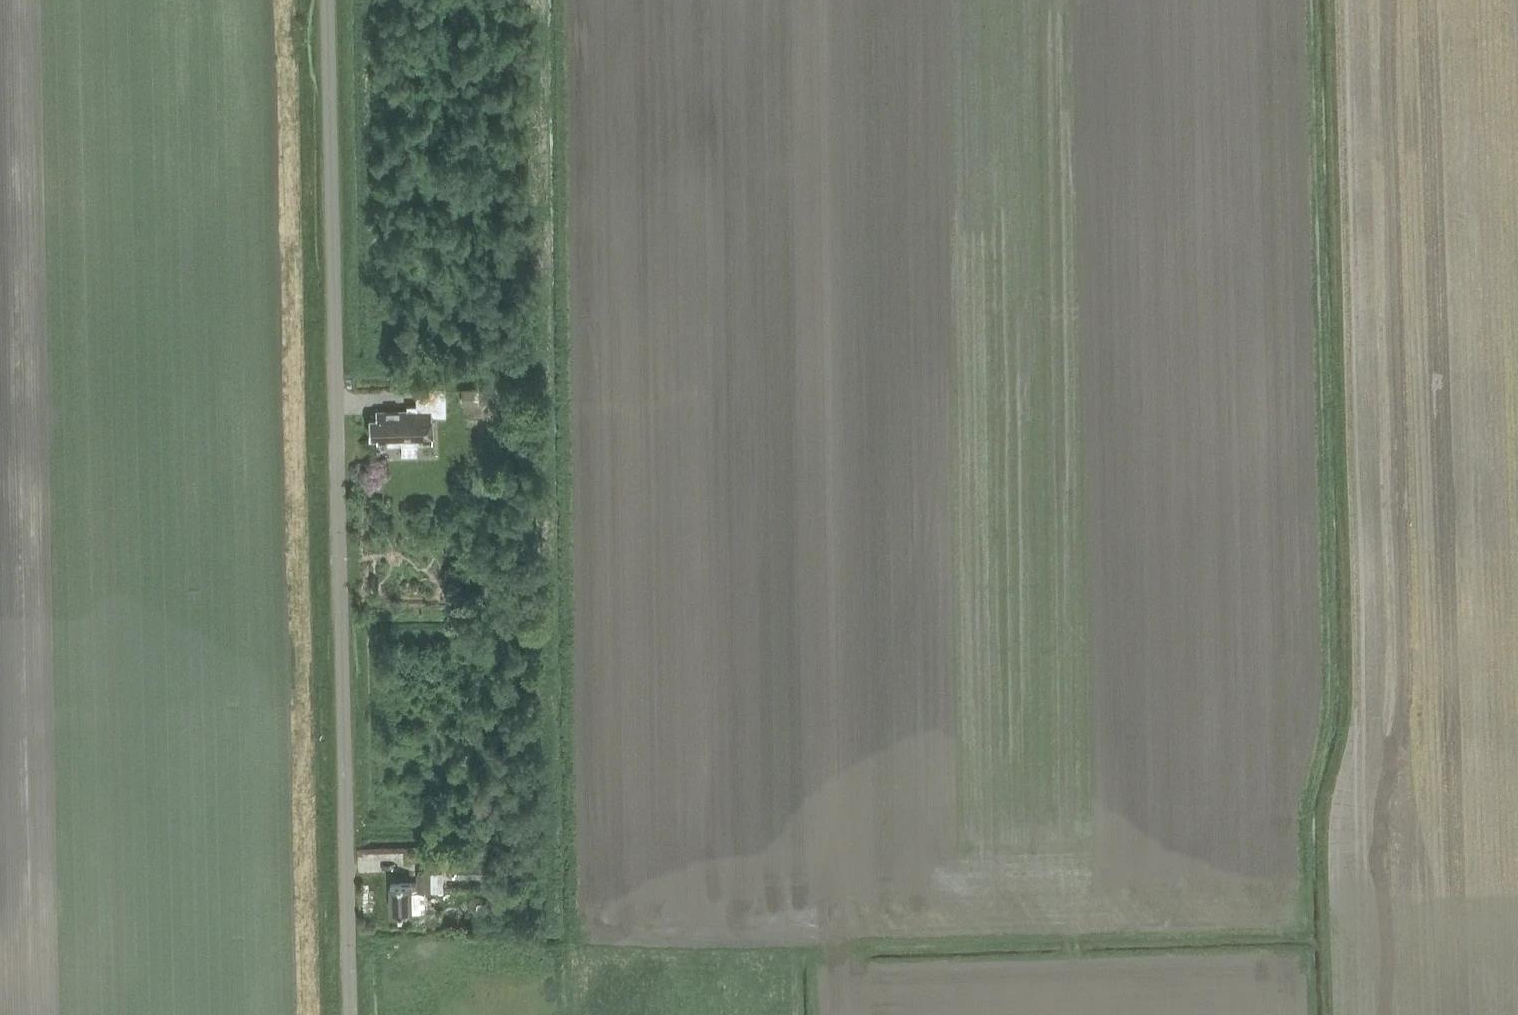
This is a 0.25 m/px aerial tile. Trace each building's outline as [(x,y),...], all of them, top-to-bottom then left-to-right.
[(376,418),(370,418),(370,437),(377,437),(377,441),(387,441),(387,444),(401,443),(402,455),(417,455),(417,443),(433,443),(432,417),(445,417),(445,387),(431,388),(432,406),(407,406),(407,410),(376,411),(376,418)] [(462,405),(479,405),(479,388),(462,389),(462,405)] [(444,871),(430,872),(417,872),(417,882),(390,882),(390,911),(424,911),(424,889),(444,889),(444,871)] [(465,894),(481,893),(481,873),(465,874),(465,894)]
